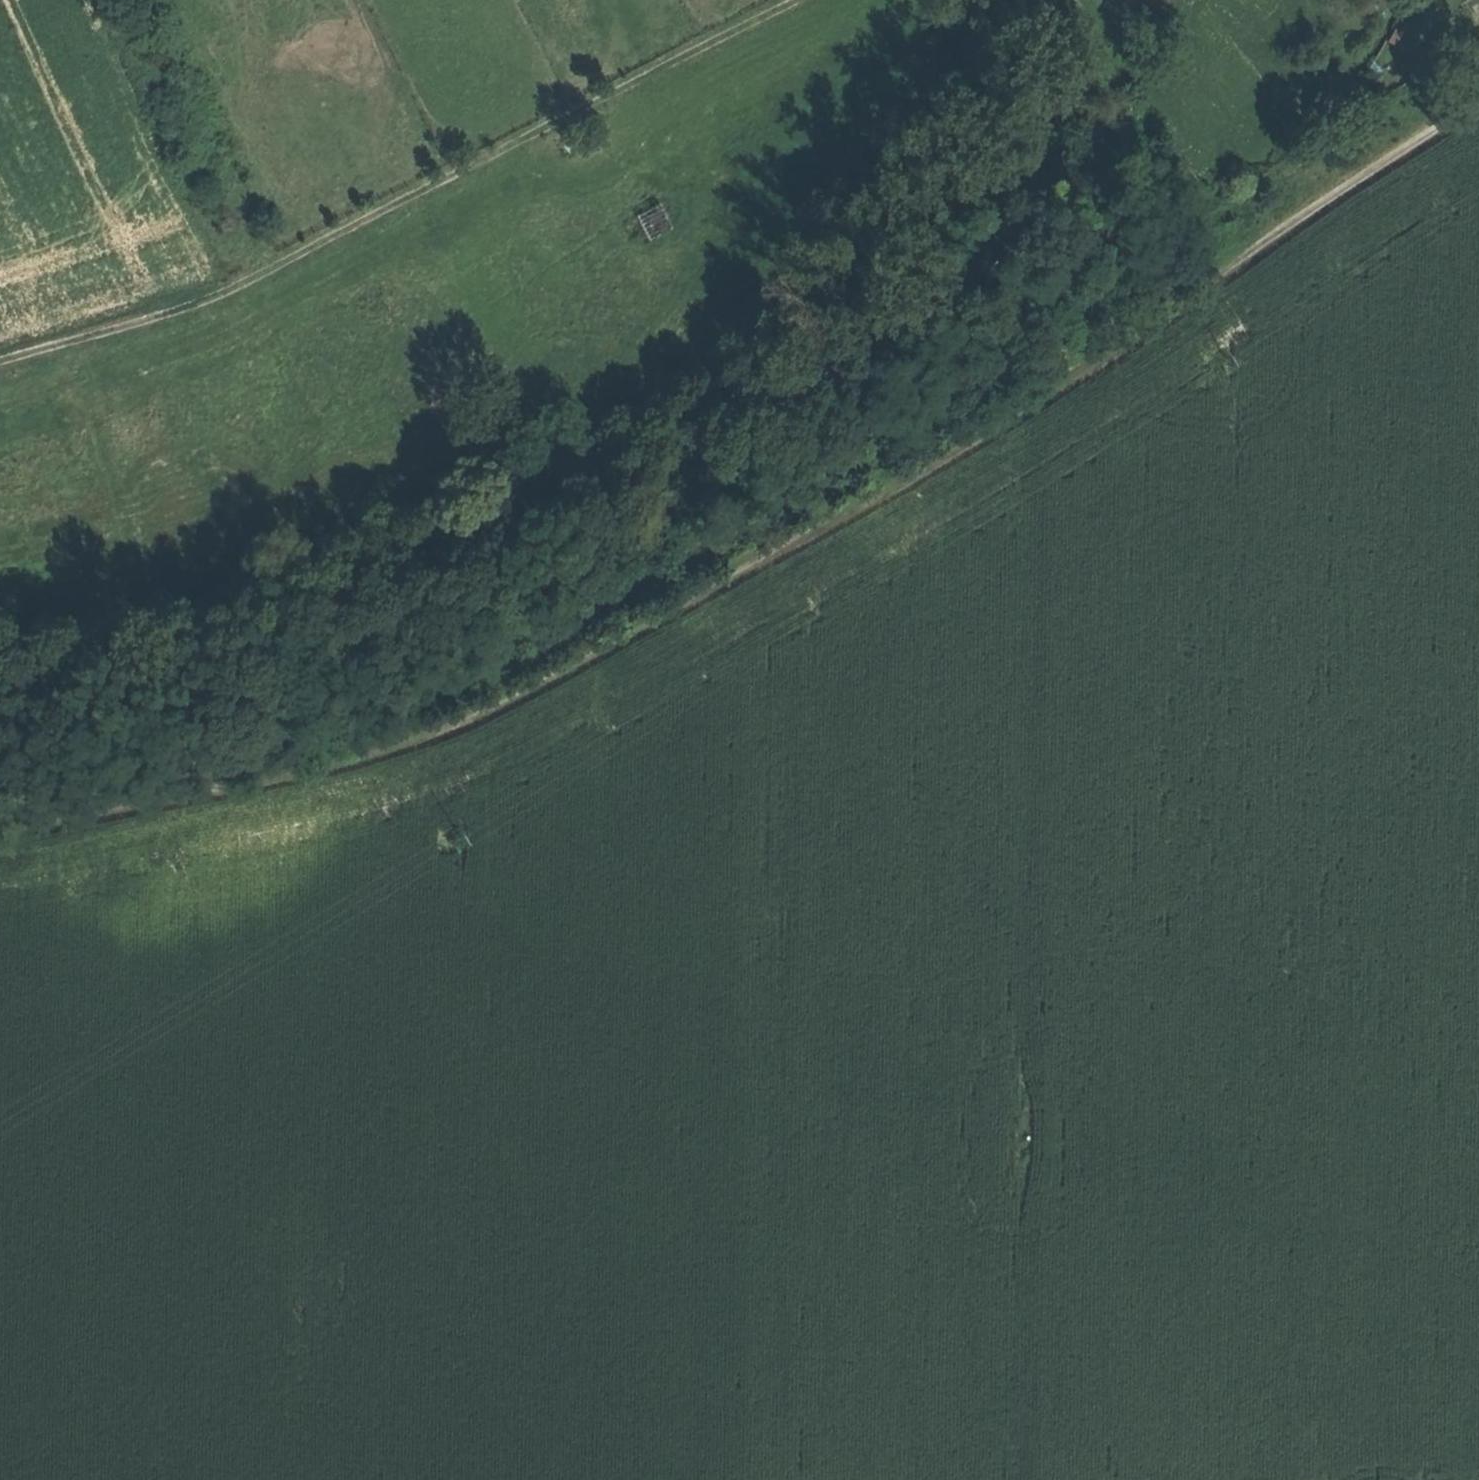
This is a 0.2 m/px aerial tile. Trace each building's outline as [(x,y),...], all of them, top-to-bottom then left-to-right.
[(654,238),(674,227),(661,203),(640,214),(654,238)]
